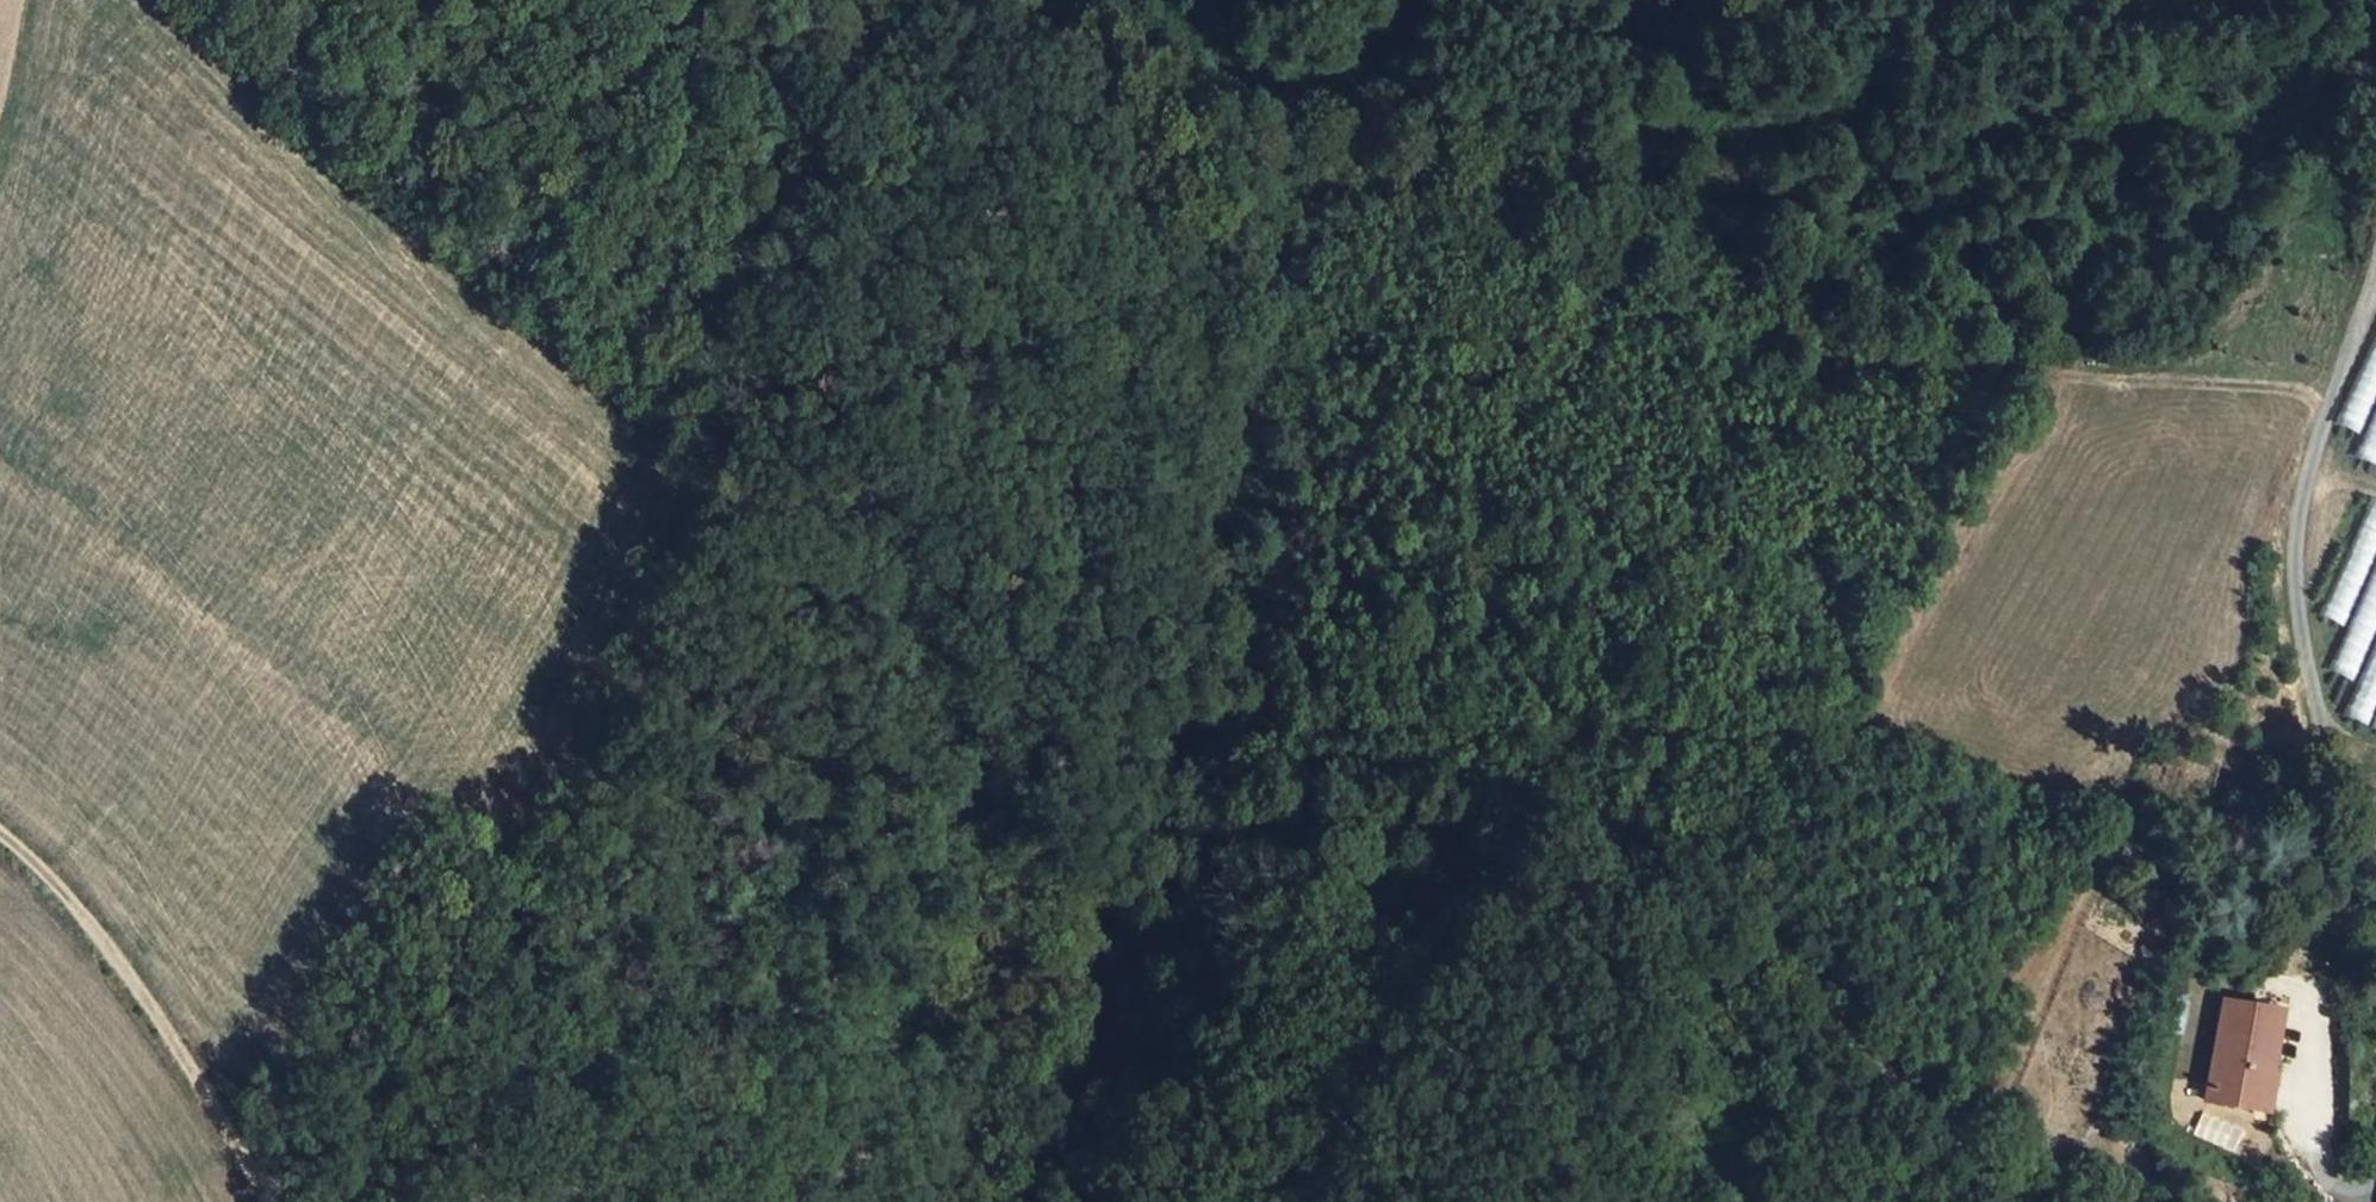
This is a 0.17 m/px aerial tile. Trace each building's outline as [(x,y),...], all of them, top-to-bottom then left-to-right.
[(2293,1083),(2308,1019),(2252,1004),(2228,1106),(2272,1116),(2284,1080),(2293,1083)] [(2284,1080),(2272,1116),(2285,1119),(2293,1083),(2284,1080)]
